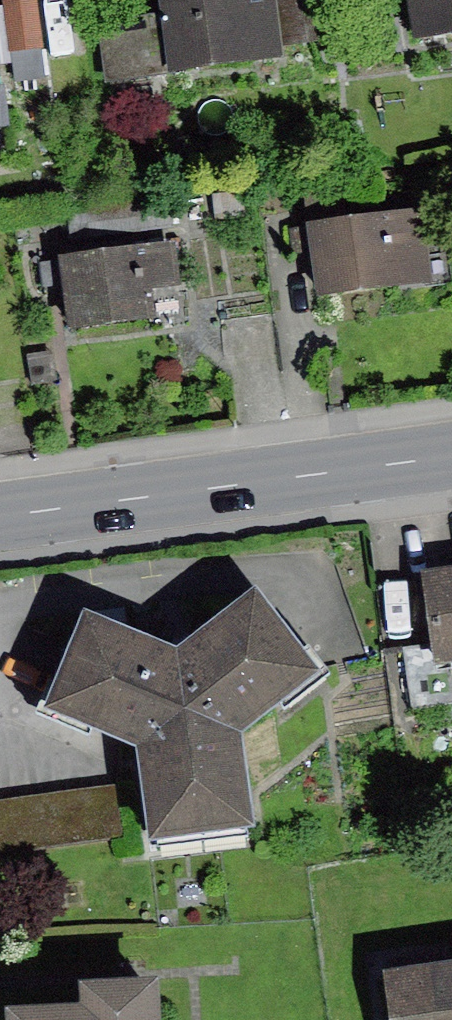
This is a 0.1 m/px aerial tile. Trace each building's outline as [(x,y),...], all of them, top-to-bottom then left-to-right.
[(7,54),(42,49),(37,0),(1,0),(7,54)] [(167,32),(99,39),(104,84),(281,66),(274,0),(163,0),(167,32)] [(293,49),(380,39),(376,0),(288,0),(293,49)] [(414,45),(451,41),(451,0),(409,0),(414,45)] [(303,188),(307,225),(343,221),(338,183),(303,188)] [(243,190),(212,194),(215,219),(246,215),(243,190)] [(343,221),(307,225),(317,300),(433,286),(424,210),(343,221)] [(177,246),(56,259),(64,336),(153,326),(149,290),(182,287),(177,246)] [(52,351),(27,354),(30,382),(56,379),(52,351)] [(423,574),(435,670),(451,668),(451,570),(423,574)] [(178,655),(84,615),(42,718),(139,751),(148,846),(254,830),(240,739),(326,677),(257,593),(178,655)] [(0,802),(0,854),(122,839),(115,787),(0,802)] [(444,965),(385,971),(390,1019),(451,1019),(451,964),(444,965)] [(5,1013),(6,1019),(157,1019),(155,984),(79,988),(80,1009),(5,1013)]
